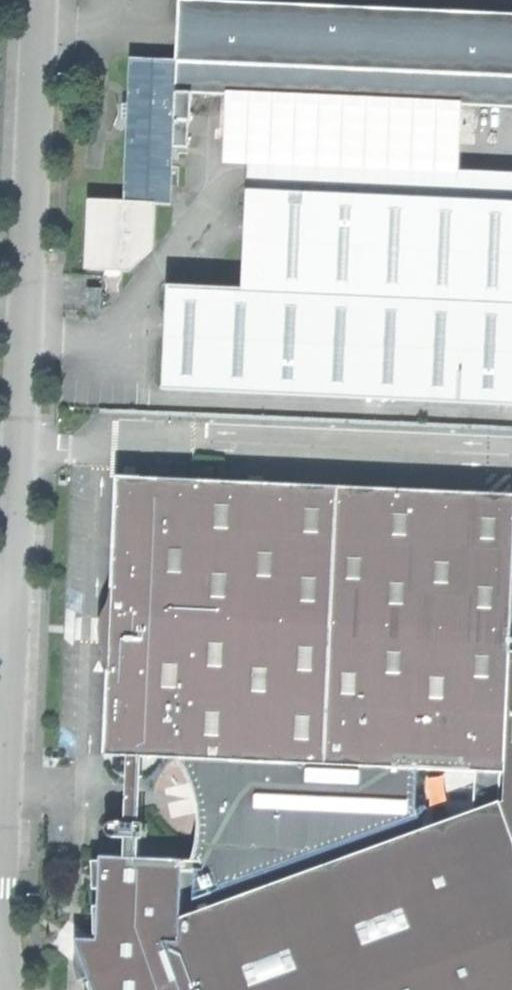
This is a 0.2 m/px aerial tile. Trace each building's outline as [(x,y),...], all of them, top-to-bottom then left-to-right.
[(177,20),(176,57),(175,93),(193,94),(346,98),(423,102),(511,104),(511,0),(178,0),(177,20)] [(173,151),(175,93),(176,57),(130,58),(125,202),(156,203),(172,204),(173,151)] [(191,152),(193,94),(175,93),(173,151),(191,152)] [(422,146),(423,102),(346,98),(346,107),(345,144),(422,146)] [(218,140),(345,144),(346,107),(219,103),(218,140)] [(246,190),(242,288),(166,285),(162,389),(511,400),(511,198),(246,190)] [(154,244),(156,203),(125,202),(88,201),(86,266),(129,268),(154,244)] [(340,486),(119,476),(115,615),(105,615),(105,638),(114,638),(113,670),(109,752),(189,756),(330,762),(340,486)] [(340,486),(330,762),(506,769),(511,647),(511,630),(511,492),(340,486)] [(511,647),(506,769),(505,795),(477,807),(511,847),(511,647)] [(506,769),(330,762),(189,756),(205,782),(212,849),(197,858),(105,854),(101,935),(81,964),(95,974),(100,989),(511,989),(511,847),(477,807),(505,795),(506,769)] [(110,833),(154,834),(155,819),(111,818),(110,833)]
